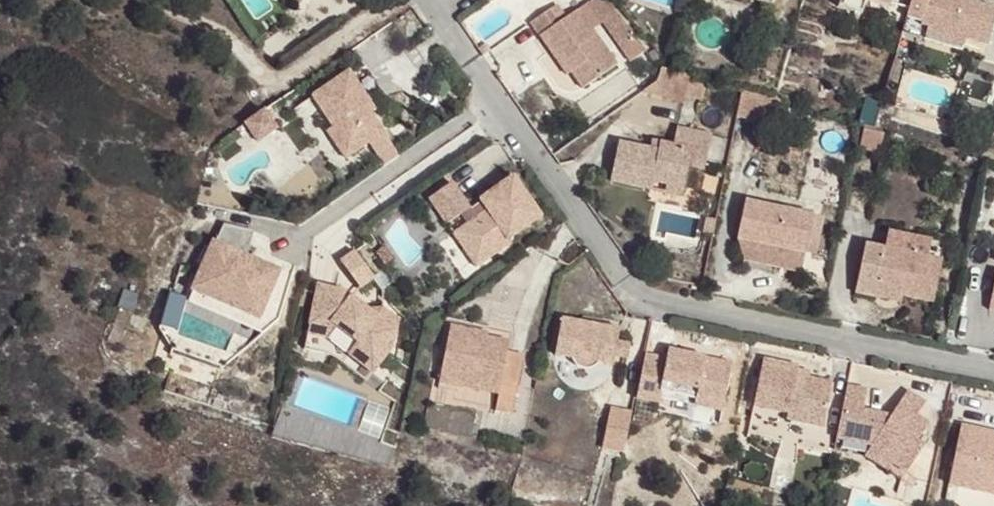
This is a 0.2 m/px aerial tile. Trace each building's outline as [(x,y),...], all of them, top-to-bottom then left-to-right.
[(837,7),(862,14),(866,0),(839,0),(837,7)] [(925,7),(914,4),(908,23),(926,28),(927,27),(966,39),(987,45),(993,22),(993,8),(965,0),(927,0),(925,7)] [(617,64),(579,9),(566,17),(557,4),(531,22),(541,36),(545,34),(572,72),(583,88),(617,64)] [(626,27),(615,12),(608,17),(619,33),(626,27)] [(966,39),(927,27),(926,28),(923,39),(962,51),(966,39)] [(572,72),(545,34),(541,36),(567,76),(572,72)] [(662,59),(654,49),(648,53),(656,64),(662,59)] [(692,77),(668,71),(662,69),(659,84),(647,91),(685,101),(686,97),(692,77)] [(370,103),(348,72),(312,97),(333,127),(351,154),(368,142),(378,156),(390,147),(382,135),(383,131),(370,115),(365,107),(370,103)] [(707,81),(692,77),(686,97),(702,101),(707,81)] [(376,111),(370,103),(365,107),(370,115),(376,111)] [(351,154),(333,127),(327,131),(346,158),(351,154)] [(700,189),(711,133),(677,127),(674,144),(660,141),(658,149),(649,148),(618,142),(610,182),(651,191),(651,189),(653,183),(666,186),(684,190),(685,186),(700,189)] [(660,141),(651,140),(649,148),(658,149),(660,141)] [(541,217),(513,177),(480,200),(484,206),(487,210),(479,216),(452,235),(464,252),(472,246),(484,263),(511,244),(509,239),(541,217)] [(428,201),(446,226),(469,210),(451,184),(428,201)] [(684,190),(666,186),(665,191),(651,189),(651,191),(683,198),(684,190)] [(745,201),(737,239),(759,244),(800,252),(806,254),(813,215),(745,201)] [(487,210),(484,206),(476,212),(479,216),(487,210)] [(813,215),(806,254),(815,255),(822,217),(813,215)] [(712,235),(715,219),(706,217),(702,233),(712,235)] [(269,235),(223,225),(216,241),(212,240),(190,291),(243,314),(260,322),(282,270),(260,260),(269,235)] [(888,231),(884,248),(928,257),(931,240),(888,231)] [(798,259),(800,252),(759,244),(755,262),(774,267),(777,254),(798,259)] [(874,297),(884,248),(864,244),(854,293),(874,297)] [(484,263),(472,246),(464,252),(476,268),(484,263)] [(928,257),(884,248),(875,292),(902,296),(932,302),(942,260),(928,257)] [(373,277),(355,252),(341,262),(359,288),(373,277)] [(378,317),(351,298),(352,296),(343,291),(318,285),(307,334),(328,338),(336,327),(357,343),(354,347),(378,365),(392,348),(398,320),(383,309),(378,317)] [(243,314),(190,291),(187,290),(183,301),(238,323),(243,314)] [(902,296),(875,292),(874,297),(901,303),(902,296)] [(619,329),(561,319),(554,355),(571,358),(575,358),(576,354),(595,357),(594,362),(599,363),(612,365),(614,358),(627,360),(630,344),(617,342),(619,329)] [(507,352),(484,347),(487,336),(489,333),(450,325),(438,382),(498,394),(515,397),(524,355),(507,352)] [(357,343),(336,327),(328,338),(350,353),(354,347),(357,343)] [(509,341),(487,336),(484,347),(507,352),(509,341)] [(378,365),(354,347),(350,353),(348,355),(373,373),(378,365)] [(732,364),(668,350),(666,359),(645,355),(636,398),(658,403),(661,393),(663,382),(697,389),(695,400),(723,405),(732,364)] [(594,362),(595,357),(576,354),(575,358),(571,358),(571,360),(573,363),(576,366),(580,368),(584,369),(588,369),(592,368),(595,366),(598,363),(599,363),(594,362)] [(808,379),(796,377),(798,366),(763,359),(754,407),(786,413),(785,420),(823,427),(832,383),(808,379)] [(809,372),(798,370),(796,377),(808,379),(809,372)] [(498,394),(438,382),(437,389),(497,401),(498,394)] [(697,389),(663,382),(661,393),(695,400),(697,389)] [(928,425),(916,417),(925,404),(907,392),(890,416),(884,427),(876,425),(878,414),(862,411),(867,391),(846,386),(835,439),(871,445),(894,461),(892,464),(906,473),(924,446),(916,442),(928,425)] [(723,405),(695,400),(693,405),(722,412),(723,405)] [(632,413),(610,408),(602,448),(623,452),(632,413)] [(753,412),(751,437),(783,440),(785,414),(753,412)] [(890,416),(878,414),(876,425),(884,427),(890,416)] [(961,425),(951,471),(993,480),(993,432),(961,425)] [(871,445),(835,439),(833,451),(862,456),(863,457),(871,445)] [(894,461),(871,445),(863,457),(887,473),(892,464),(894,461)] [(951,471),(948,485),(993,494),(993,480),(951,471)]
